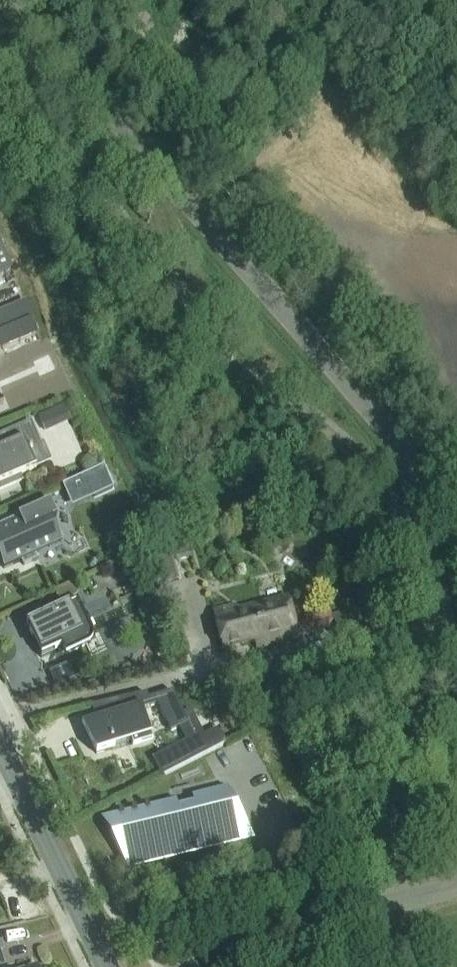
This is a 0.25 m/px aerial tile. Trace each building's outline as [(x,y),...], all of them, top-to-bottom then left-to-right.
[(14,269),(0,237),(0,276),(14,269)] [(0,313),(0,324),(11,349),(48,332),(33,298),(0,313)] [(52,340),(0,354),(0,362),(5,379),(59,363),(52,340)] [(54,427),(78,417),(72,402),(48,413),(54,427)] [(21,481),(19,476),(36,469),(29,453),(32,452),(31,449),(41,445),(31,422),(0,435),(0,490),(21,481)] [(62,540),(52,520),(57,518),(49,502),(0,525),(18,562),(22,560),(24,564),(39,557),(37,552),(62,540)] [(158,544),(169,583),(179,580),(174,562),(190,557),(185,536),(171,540),(172,545),(168,546),(167,542),(158,544)] [(305,621),(294,623),(288,598),(233,611),(232,608),(213,612),(223,649),(254,641),(256,649),(298,638),(297,635),(336,626),(341,646),(383,636),(375,603),(331,614),(330,610),(304,617),(305,621)] [(66,656),(88,646),(90,645),(91,643),(92,642),(93,640),(93,639),(93,637),(93,636),(93,635),(93,634),(92,633),(77,601),(27,626),(42,657),(62,647),(66,656)] [(57,669),(65,687),(84,679),(76,661),(57,669)] [(98,720),(82,725),(87,734),(97,754),(151,737),(142,709),(158,704),(171,732),(178,728),(187,745),(157,761),(164,776),(225,745),(218,730),(203,737),(191,711),(184,714),(174,691),(149,700),(147,694),(91,707),(98,720)] [(176,800),(100,818),(101,819),(114,816),(127,866),(238,839),(226,789),(227,789),(227,787),(191,796),(194,805),(178,808),(177,803),(176,800)]
